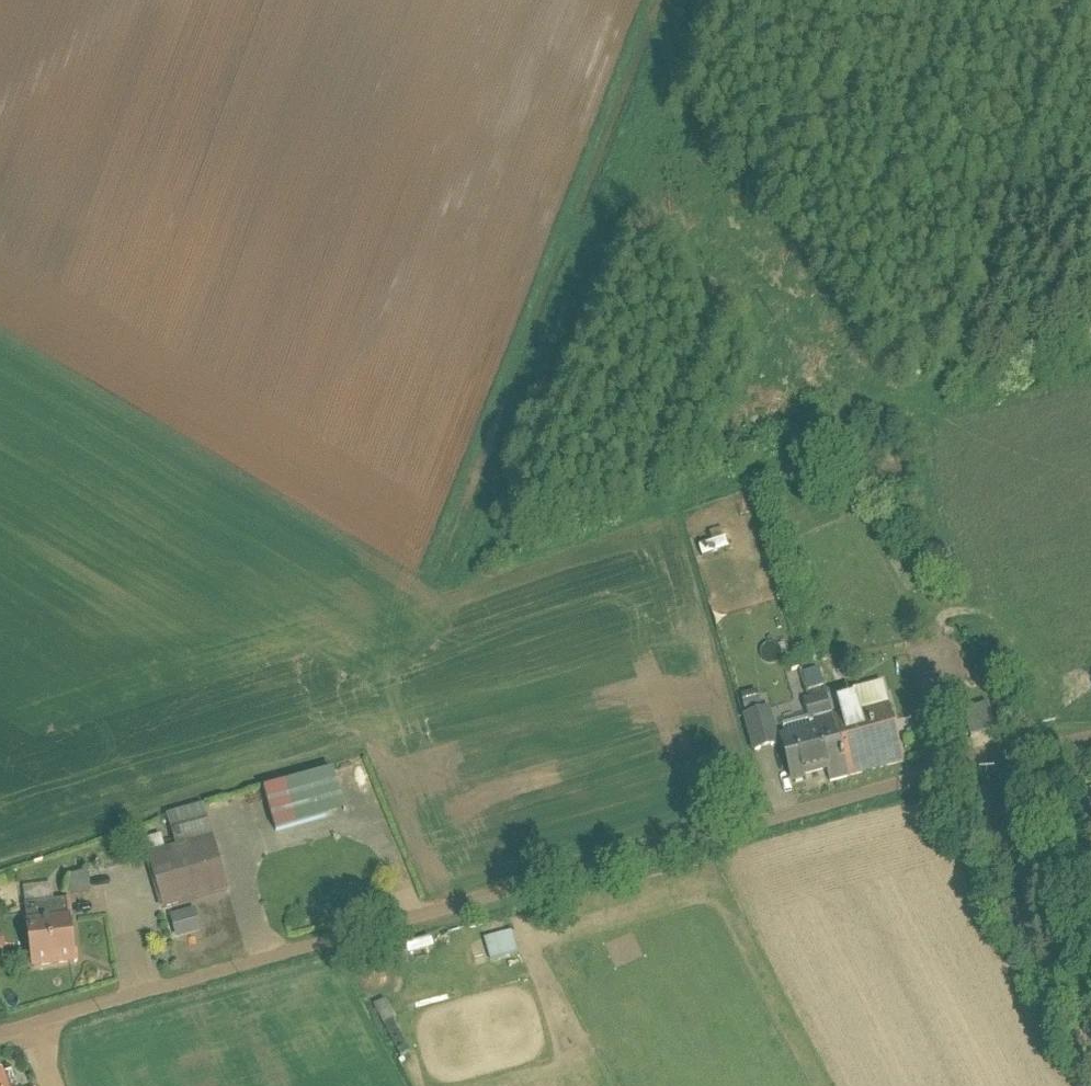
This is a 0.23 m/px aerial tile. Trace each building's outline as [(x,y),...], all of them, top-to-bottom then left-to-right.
[(726,539),(698,545),(700,556),(728,549),(726,539)] [(892,701),(837,717),(853,775),(909,760),(892,701)] [(988,705),(962,710),(968,738),(994,732),(988,705)] [(740,716),(750,753),(775,747),(765,709),(740,716)] [(785,731),(803,798),(855,784),(853,775),(837,717),(785,731)] [(269,791),(280,829),(383,798),(372,760),(269,791)] [(217,839),(154,857),(169,908),(232,890),(217,839)] [(69,897),(91,890),(86,873),(64,879),(69,897)] [(201,908),(173,916),(178,937),(207,929),(201,908)] [(78,915),(33,921),(40,968),(84,962),(78,915)] [(483,939),(489,961),(517,954),(511,932),(483,939)] [(0,1078),(0,1085),(14,1085),(11,1074),(0,1078)]
